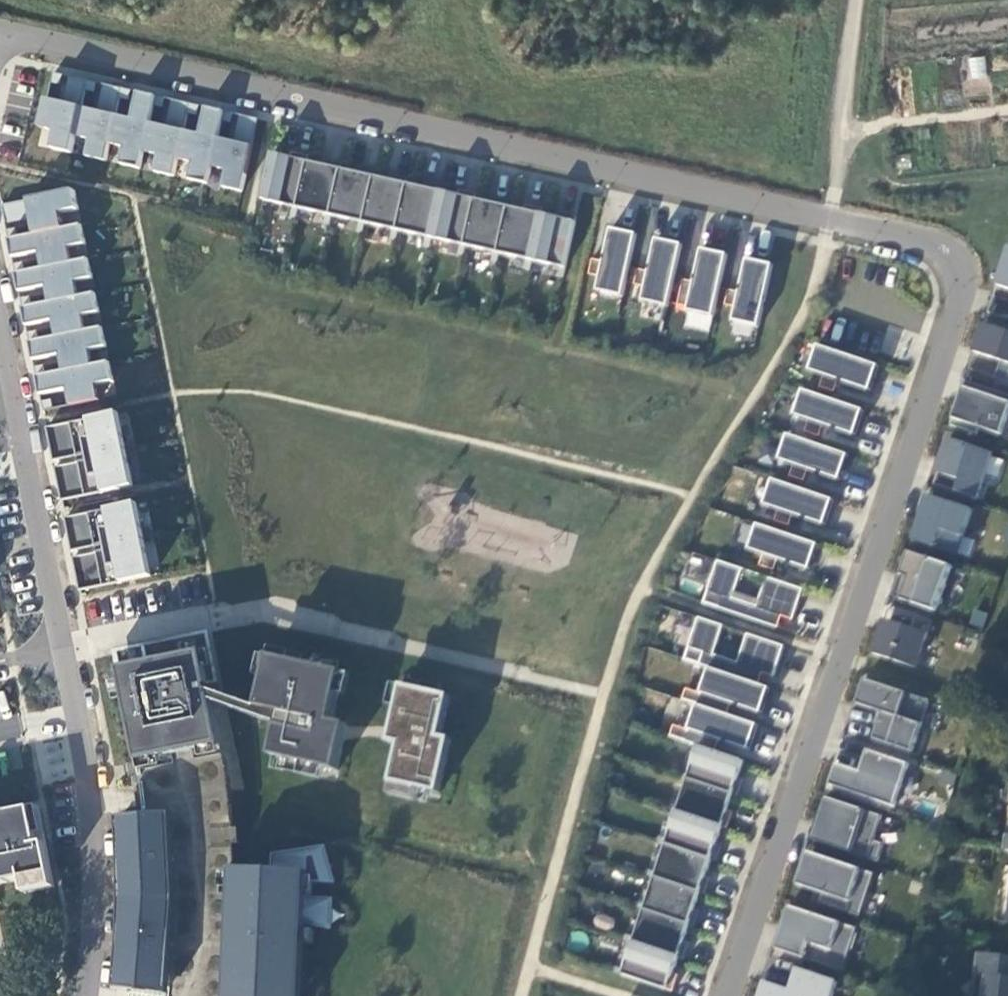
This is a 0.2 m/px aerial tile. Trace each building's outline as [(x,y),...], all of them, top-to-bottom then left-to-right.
[(966,56),(968,85),(986,84),(984,56),(966,56)] [(88,80),(70,76),(64,102),(48,98),(41,127),(56,131),(52,148),(71,151),(88,80)] [(122,87),(104,83),(98,110),(82,106),(76,134),(91,138),(86,155),(106,159),(122,87)] [(156,95),(138,91),(132,117),(116,113),(110,142),(125,146),(120,163),(140,167),(143,150),(150,121),(156,95)] [(190,103),(172,99),(166,125),(150,121),(143,150),(158,154),(154,171),(173,174),(190,103)] [(224,111),(206,107),(201,133),(185,129),(178,158),(193,162),(189,179),(208,183),(212,166),(218,137),(224,111)] [(258,119),(240,115),(234,141),(218,137),(212,166),(226,170),(222,187),(241,190),(258,119)] [(274,153),(263,199),(292,205),(297,207),(326,213),(330,214),(359,220),(364,221),(392,228),(397,229),(425,235),(430,237),(460,243),(465,244),(493,251),(498,252),(526,258),(531,259),(559,266),(565,267),(576,216),(559,212),(557,217),(541,214),(543,208),(525,204),(524,210),(508,206),(510,201),(492,196),(490,202),(475,198),(476,193),(459,189),(457,195),(441,191),(442,185),(424,181),(423,187),(407,183),(409,178),(391,174),(390,179),(374,176),(376,170),(358,166),(357,172),(341,168),(342,163),(325,159),(323,164),(308,161),(309,155),(291,151),(290,157),(274,153)] [(73,190),(1,204),(5,222),(32,217),(35,233),(64,227),(62,213),(78,210),(73,190)] [(80,224),(64,227),(35,233),(8,239),(12,257),(39,252),(42,268),(70,262),(68,246),(85,244),(80,224)] [(597,291),(621,296),(636,234),(611,228),(604,261),(592,258),(588,273),(600,276),(597,291)] [(642,301),(667,307),(681,244),(657,239),(649,271),(637,269),(634,284),(646,286),(642,301)] [(687,311),(712,317),(726,254),(702,248),(694,281),(682,278),(679,293),(690,296),(687,311)] [(996,285),(1007,289),(1007,252),(996,285)] [(42,268),(15,273),(18,291),(45,285),(49,302),(78,297),(75,281),(92,278),(87,258),(70,262),(42,268)] [(733,322),(757,327),(772,265),(747,259),(739,292),(728,289),(724,304),(736,307),(733,322)] [(49,302),(22,307),(25,325),(53,320),(56,336),(85,330),(82,315),(99,312),(94,293),(78,297),(49,302)] [(983,324),(974,352),(1000,361),(994,378),(1007,383),(1007,333),(983,324)] [(56,336),(29,342),(32,360),(60,354),(62,371),(91,365),(88,349),(105,347),(102,328),(85,330),(56,336)] [(870,390),(878,366),(818,346),(810,370),(823,375),(819,386),(834,391),(838,379),(870,390)] [(62,371),(35,376),(39,394),(66,389),(69,405),(98,399),(95,384),(112,381),(108,362),(91,365),(62,371)] [(989,395),(991,389),(965,380),(963,387),(989,395)] [(1000,435),(1007,412),(1007,395),(991,389),(989,395),(963,387),(950,425),(976,434),(979,427),(1000,435)] [(854,433),(862,409),(802,389),(794,413),(807,417),(803,429),(818,434),(822,422),(854,433)] [(118,412),(46,427),(53,461),(77,456),(78,462),(54,467),(60,500),(133,485),(118,412)] [(839,479),(847,455),(787,435),(779,459),(792,464),(788,476),(803,480),(807,469),(839,479)] [(976,498),(991,453),(948,439),(937,472),(960,480),(956,492),(976,498)] [(824,524),(831,500),(771,480),(764,504),(776,508),(773,520),(787,525),(791,513),(824,524)] [(911,540),(956,555),(971,510),(927,495),(911,540)] [(136,503),(64,517),(71,551),(95,546),(96,552),(93,553),(72,557),(79,590),(151,576),(136,503)] [(809,568),(817,544),(757,525),(749,549),(762,553),(758,565),(773,569),(777,558),(809,568)] [(900,598),(935,611),(951,566),(907,550),(898,575),(907,578),(900,598)] [(704,603),(777,627),(781,615),(792,619),(802,588),(718,561),(704,603)] [(698,746),(620,974),(671,991),(677,973),(672,972),(677,957),(682,959),(688,941),(683,940),(688,925),(693,926),(699,910),(694,908),(699,892),(704,894),(710,877),(704,875),(710,859),(715,860),(721,844),(715,842),(721,826),(727,828),(732,812),(726,810),(732,794),(737,796),(743,779),(737,777),(743,761),(714,751),(719,739),(748,749),(756,724),(727,714),(730,702),(760,712),(769,687),(758,683),(762,672),(773,676),(783,645),(747,633),(737,662),(713,653),(723,624),(698,616),(683,659),(708,667),(699,692),(685,687),(681,699),(696,704),(688,729),(673,724),(669,736),(698,746)] [(873,653),(913,667),(929,623),(914,617),(910,628),(885,619),(873,653)] [(148,758),(221,742),(212,701),(210,690),(209,684),(221,682),(209,633),(115,650),(138,760),(148,758)] [(332,720),(343,671),(270,655),(258,706),(281,712),(279,724),(271,754),(337,769),(348,724),(332,720)] [(873,739),(911,752),(929,701),(864,679),(856,703),(882,712),(873,739)] [(442,736),(450,695),(401,685),(389,742),(399,744),(391,782),(440,792),(451,738),(442,736)] [(279,724),(281,712),(258,706),(210,690),(212,701),(279,724)] [(232,863),(228,788),(221,742),(148,758),(152,780),(143,783),(148,813),(174,815),(172,901),(170,985),(170,993),(193,995),(226,995),(232,863)] [(894,807),(909,764),(867,749),(859,772),(836,764),(829,785),(894,807)] [(873,840),(881,815),(824,796),(815,824),(817,824),(811,840),(876,861),(882,842),(873,840)] [(23,886),(26,900),(57,893),(47,848),(40,849),(31,807),(0,814),(0,890),(23,886)] [(170,985),(172,901),(174,815),(148,813),(119,817),(118,895),(116,979),(170,985)] [(226,995),(300,995),(303,925),(331,926),(332,896),(306,896),(306,881),(329,881),(330,849),(272,848),(271,866),(232,863),(226,995)] [(860,916),(874,873),(806,851),(796,883),(821,892),(818,903),(860,916)] [(773,948),(841,970),(855,927),(787,905),(773,948)] [(978,953),(974,976),(986,978),(983,995),(1007,995),(1007,957),(978,953)] [(836,982),(796,968),(788,990),(762,981),(757,995),(831,995),(836,982)]
